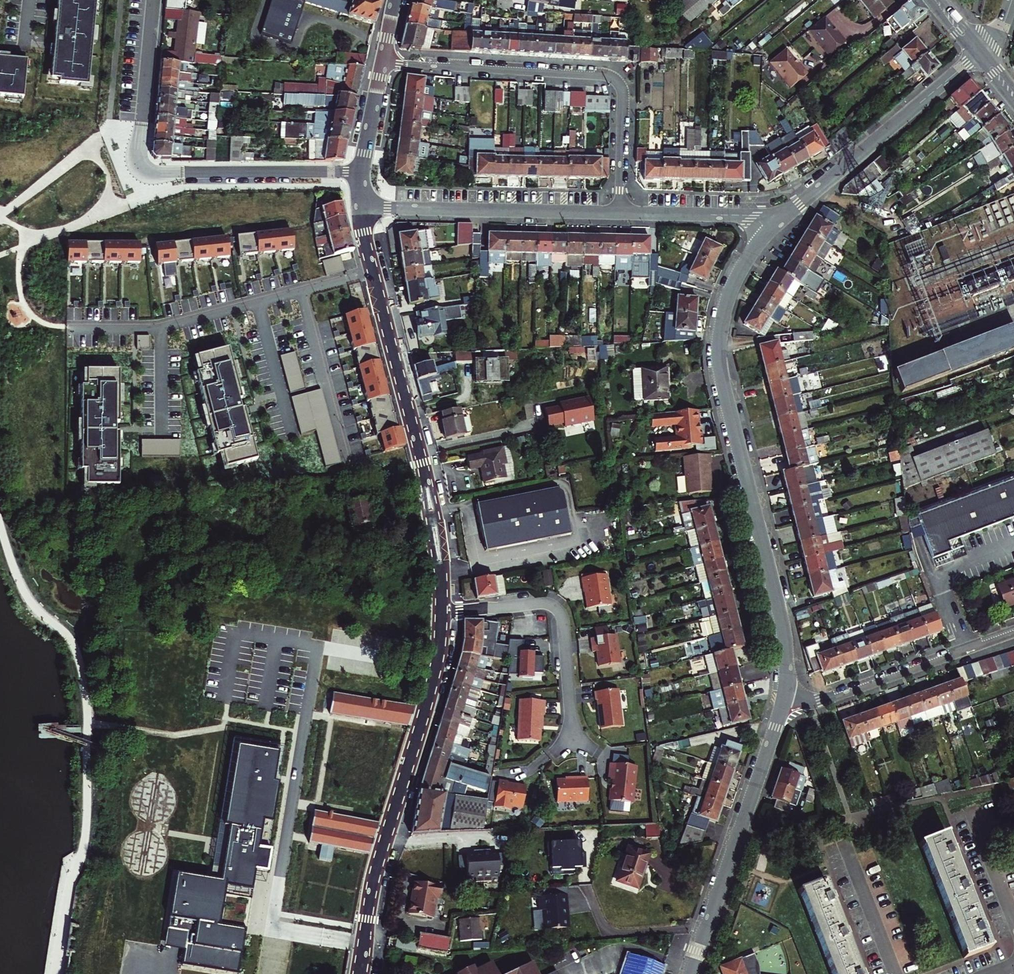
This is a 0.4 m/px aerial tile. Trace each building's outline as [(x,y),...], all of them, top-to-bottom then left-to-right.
[(96,0),(58,0),(51,80),(59,80),(59,84),(88,87),(96,0)] [(168,12),(187,14),(188,0),(169,0),(168,12)] [(264,37),(292,45),(305,6),(374,27),(381,7),(359,0),(274,0),(264,37)] [(437,12),(439,6),(417,0),(413,12),(434,16),(445,17),(446,14),(437,12)] [(555,0),(534,0),(530,20),(532,20),(541,20),(551,21),(552,12),(562,13),(576,15),(578,3),(570,2),(564,2),(555,0)] [(731,2),(729,0),(703,0),(691,9),(703,25),(731,2)] [(758,0),(745,0),(746,2),(735,11),(738,16),(758,0)] [(859,2),(872,19),(890,4),(887,0),(861,0),(859,2)] [(875,18),(881,26),(897,13),(890,4),(872,19),(873,20),(875,18)] [(913,14),(896,27),(906,39),(911,35),(914,38),(933,23),(921,8),(913,14)] [(197,28),(198,15),(187,14),(168,12),(167,22),(179,23),(175,53),(163,52),(162,62),(180,63),(193,65),(196,65),(210,66),(213,66),(215,66),(223,67),(224,58),(199,55),(202,29),(197,28)] [(432,22),(434,16),(413,12),(411,22),(437,27),(440,27),(441,23),(439,22),(438,24),(432,22)] [(437,31),(437,27),(411,22),(409,32),(438,36),(439,32),(437,31)] [(474,33),(474,40),(474,41),(472,59),(483,59),(484,41),(485,31),(485,23),(475,22),(474,32),(474,33)] [(588,23),(578,22),(577,28),(577,30),(587,31),(588,23)] [(596,23),(588,23),(587,31),(596,31),(596,30),(596,23)] [(548,63),(550,31),(551,26),(541,25),(540,33),(540,44),(538,63),(548,63)] [(830,25),(813,38),(834,64),(851,50),(842,39),(841,40),(830,25)] [(896,27),(891,31),(901,44),(906,39),(896,27)] [(485,31),(484,41),(483,59),(492,60),(494,35),(495,33),(488,33),(488,31),(485,31)] [(531,32),(523,31),(520,61),(522,62),(529,62),(531,32)] [(559,31),(550,31),(548,63),(557,64),(558,45),(559,39),(559,31)] [(432,56),(438,36),(409,32),(403,54),(432,56)] [(523,32),(513,32),(513,34),(511,61),(520,61),(523,32)] [(531,32),(529,62),(538,63),(540,44),(540,33),(531,32)] [(513,34),(503,33),(503,36),(502,60),(511,61),(513,34)] [(494,35),(492,60),(502,60),(503,36),(494,35)] [(577,38),(568,38),(567,46),(566,65),(574,65),(577,38)] [(621,68),(623,39),(614,38),(614,41),(612,68),(621,68)] [(684,49),(664,48),(663,58),(693,58),(693,49),(705,49),(705,38),(684,38),(684,49)] [(474,41),(457,39),(455,58),(472,59),(474,41)] [(595,47),(595,39),(586,39),(585,66),(593,66),(595,47)] [(621,68),(631,69),(632,56),(633,39),(623,39),(621,68)] [(566,65),(567,46),(562,46),(558,45),(557,64),(566,65)] [(595,47),(593,66),(602,67),(604,48),(595,47)] [(907,62),(902,54),(882,70),(887,77),(896,69),(908,83),(932,63),(922,50),(907,62)] [(632,56),(631,69),(642,70),(643,57),(632,56)] [(790,56),(774,70),(795,95),(803,89),(812,82),(803,70),(802,71),(790,56)] [(346,66),(364,67),(367,58),(349,57),(348,61),(346,66)] [(685,59),(672,59),(669,58),(668,68),(685,69),(685,59)] [(26,61),(0,59),(0,97),(23,99),(26,61)] [(661,59),(646,59),(645,73),(660,74),(661,59)] [(715,61),(715,69),(730,70),(730,68),(731,62),(724,62),(715,61)] [(162,62),(161,72),(180,73),(196,75),(196,65),(193,65),(180,63),(162,62)] [(908,83),(905,85),(910,91),(925,80),(931,87),(944,76),(933,63),(932,63),(908,83)] [(315,65),(314,75),(324,77),(325,66),(315,65)] [(334,66),(327,65),(325,82),(328,82),(330,83),(330,81),(338,83),(339,84),(359,89),(364,67),(346,66),(334,66)] [(215,66),(214,76),(222,77),(223,73),(223,67),(215,66)] [(161,72),(160,80),(179,82),(195,83),(196,75),(180,73),(161,72)] [(980,86),(970,74),(950,90),(960,103),(980,86)] [(214,76),(213,85),(221,85),(222,77),(214,76)] [(408,93),(436,97),(437,88),(427,86),(428,78),(410,77),(408,93)] [(160,80),(159,89),(178,91),(192,92),(201,93),(201,88),(195,88),(195,83),(179,82),(160,80)] [(356,100),(359,89),(339,84),(338,83),(330,81),(330,83),(328,82),(325,82),(324,82),(319,81),(320,86),(284,84),(283,96),(323,98),(336,99),(337,94),(356,100)] [(283,96),(284,84),(280,84),(280,90),(266,89),(266,95),(283,96)] [(990,97),(980,86),(960,103),(946,114),(955,125),(958,123),(990,97)] [(471,101),(472,87),(458,87),(457,99),(471,101)] [(192,92),(178,91),(159,89),(158,99),(177,101),(192,102),(192,92)] [(518,105),(526,105),(527,89),(519,89),(518,105)] [(534,89),(527,89),(526,105),(533,106),(534,89)] [(556,107),(557,91),(547,91),(547,111),(556,112),(556,107)] [(563,91),(557,91),(556,107),(562,108),(572,108),(572,107),(572,93),(563,93),(563,91)] [(233,93),(221,92),(221,94),(220,104),(232,105),(233,93)] [(211,93),(211,103),(220,104),(221,94),(211,93)] [(408,93),(405,108),(435,112),(437,97),(436,97),(408,93)] [(586,93),(572,93),(572,107),(585,108),(586,93)] [(282,112),(307,113),(312,113),(322,114),(323,104),(335,105),(332,114),(352,115),(356,100),(337,94),(336,99),(323,98),(283,96),(282,112)] [(587,96),(586,110),(612,111),(613,97),(587,96)] [(999,109),(990,97),(958,123),(968,134),(976,128),(981,123),(983,122),(999,109)] [(158,99),(157,107),(177,109),(191,110),(194,110),(200,111),(201,106),(191,105),(192,102),(177,101),(158,99)] [(211,103),(210,112),(219,113),(220,109),(220,104),(211,103)] [(157,107),(156,117),(176,119),(188,120),(193,120),(194,110),(191,110),(177,109),(157,107)] [(405,108),(403,123),(424,126),(433,127),(435,112),(405,108)] [(979,144),(1013,125),(999,109),(983,122),(981,123),(989,132),(983,136),(976,140),(979,144)] [(210,112),(209,121),(218,122),(219,113),(210,112)] [(352,115),(332,114),(322,114),(312,113),(312,126),(322,127),(349,130),(352,115)] [(156,117),(156,125),(194,129),(195,124),(188,124),(188,120),(176,119),(156,117)] [(209,121),(208,130),(210,130),(218,131),(218,124),(218,122),(209,121)] [(403,123),(401,138),(422,141),(424,126),(403,123)] [(981,123),(976,128),(983,136),(989,132),(981,123)] [(155,134),(183,136),(183,134),(194,135),(194,129),(156,125),(155,134)] [(308,126),(283,125),(282,140),(296,140),(307,141),(320,141),(327,142),(346,142),(349,130),(322,127),(312,126),(308,126)] [(1013,125),(979,144),(977,145),(980,150),(986,147),(985,145),(994,140),(1000,150),(1013,142),(1013,127),(1013,125)] [(210,130),(209,138),(217,139),(217,137),(218,131),(210,130)] [(155,134),(154,144),(182,146),(183,136),(155,134)] [(495,175),(509,176),(510,148),(510,143),(511,134),(505,134),(505,150),(497,150),(497,157),(496,157),(495,175)] [(856,148),(845,134),(839,138),(850,153),(856,148)] [(829,147),(822,136),(818,138),(827,148),(829,147)] [(800,148),(793,137),(788,140),(792,145),(783,150),(785,154),(787,157),(800,148)] [(208,138),(207,148),(216,149),(217,139),(209,138),(208,138)] [(248,162),(248,138),(232,138),(232,162),(248,162)] [(401,138),(399,153),(418,156),(423,157),(430,157),(432,143),(422,141),(401,138)] [(496,139),(470,138),(470,147),(469,163),(469,174),(495,175),(496,157),(496,155),(496,139)] [(688,164),(681,163),(680,192),(695,193),(697,164),(697,139),(689,138),(688,164)] [(800,148),(804,154),(813,169),(833,156),(827,148),(818,138),(815,140),(814,139),(800,148)] [(850,153),(839,138),(834,143),(845,158),(850,153)] [(706,139),(697,139),(697,164),(695,193),(711,193),(711,175),(712,164),(705,164),(706,139)] [(327,142),(320,141),(307,141),(307,162),(342,161),(346,142),(327,142)] [(1000,150),(989,157),(992,162),(1001,157),(1002,155),(1005,153),(1013,167),(1013,166),(1013,142),(1000,150)] [(771,161),(768,157),(763,148),(760,144),(754,143),(754,146),(754,160),(771,161)] [(834,143),(829,147),(839,163),(845,158),(834,143)] [(182,146),(154,144),(152,159),(173,159),(173,156),(194,158),(195,147),(182,146)] [(743,172),(753,172),(754,160),(754,146),(744,145),(744,166),(743,172)] [(763,148),(768,157),(773,154),(767,145),(763,148)] [(584,179),(584,159),(585,147),(570,147),(570,152),(569,178),(584,179)] [(839,163),(829,147),(827,148),(833,156),(838,163),(839,163)] [(890,159),(881,147),(873,153),(882,165),(890,159)] [(216,149),(207,148),(206,161),(215,161),(216,149)] [(510,148),(509,176),(523,176),(524,158),(524,149),(510,148)] [(523,176),(538,177),(539,151),(539,149),(524,148),(524,149),(524,158),(523,176)] [(800,148),(787,157),(790,162),(804,154),(800,148)] [(539,151),(538,177),(554,177),(555,152),(539,151)] [(569,178),(570,152),(555,152),(554,177),(569,178)] [(397,171),(415,174),(418,156),(399,153),(397,171)] [(882,165),(873,153),(870,156),(879,168),(882,165)] [(1005,153),(1002,155),(1011,169),(1013,167),(1005,153)] [(800,177),(790,162),(787,157),(785,154),(772,162),(775,167),(780,176),(786,186),(800,177)] [(813,169),(804,154),(790,162),(800,177),(813,169)] [(869,157),(866,159),(875,171),(879,168),(870,156),(869,157)] [(465,162),(444,159),(443,169),(463,172),(465,162)] [(610,160),(584,159),(584,179),(600,179),(600,178),(610,178),(610,160)] [(875,171),(866,159),(861,163),(870,175),(873,173),(875,171)] [(646,190),(664,191),(665,164),(647,163),(647,161),(637,160),(637,173),(647,173),(646,190)] [(665,162),(665,164),(664,191),(680,192),(681,163),(665,162)] [(870,175),(861,163),(855,168),(864,180),(865,178),(870,175)] [(727,165),(726,175),(726,193),(753,194),(753,172),(743,172),(744,166),(727,165)] [(1013,167),(1011,169),(994,178),(1000,188),(1003,186),(1000,182),(1007,178),(1005,175),(1008,174),(1010,176),(1013,175),(1013,174),(1013,166),(1013,167)] [(784,187),(786,186),(780,176),(775,167),(760,177),(771,196),(777,192),(779,194),(785,189),(784,187)] [(864,180),(855,168),(848,174),(857,185),(864,180)] [(857,185),(855,187),(877,189),(882,185),(873,173),(870,175),(865,178),(864,180),(857,185)] [(842,179),(842,185),(855,187),(857,185),(848,174),(842,179)] [(726,193),(726,175),(711,175),(711,193),(726,193)] [(905,187),(909,185),(906,179),(893,186),(895,191),(897,191),(897,192),(905,187)] [(905,187),(897,192),(897,202),(910,195),(905,187)] [(995,199),(989,201),(991,207),(997,204),(995,199)] [(827,202),(820,211),(819,210),(810,224),(825,235),(834,241),(843,227),(834,221),(840,212),(827,202)] [(318,224),(324,222),(346,217),(343,206),(343,203),(321,208),(321,206),(316,207),(316,209),(314,210),(313,225),(318,224)] [(998,207),(992,209),(995,215),(1001,212),(998,207)] [(897,215),(905,227),(908,226),(917,221),(909,208),(897,215)] [(1002,215),(996,217),(998,223),(1004,221),(1002,215)] [(318,224),(313,225),(316,238),(321,237),(320,232),(327,230),(328,235),(349,230),(346,217),(324,222),(318,224)] [(474,240),(474,230),(474,220),(459,219),(457,242),(474,240)] [(810,224),(800,238),(816,249),(823,253),(835,262),(844,249),(834,241),(825,235),(810,224)] [(323,246),(330,244),(351,239),(349,230),(328,235),(321,237),(316,238),(317,247),(321,246),(323,246)] [(405,253),(432,249),(429,230),(402,233),(405,253)] [(481,248),(482,230),(474,230),(474,240),(474,243),(474,248),(474,253),(481,253),(481,248)] [(291,251),(289,231),(271,233),(272,253),(291,251)] [(481,256),(481,271),(489,272),(489,256),(508,257),(508,251),(509,231),(491,231),(490,248),(481,248),(481,253),(481,256)] [(523,251),(524,232),(509,231),(508,251),(508,257),(523,257),(523,251)] [(538,232),(524,232),(523,251),(523,257),(523,260),(538,260),(538,252),(538,232)] [(553,233),(538,232),(538,252),(538,260),(537,263),(537,264),(552,265),(552,260),(553,252),(553,233)] [(272,253),(271,233),(253,235),(255,254),(272,253)] [(568,261),(569,234),(553,233),(553,252),(552,260),(568,261)] [(584,264),(585,234),(569,234),(568,261),(568,265),(584,266),(584,264)] [(600,256),(601,235),(585,234),(584,264),(595,265),(594,276),(600,276),(600,264),(600,256)] [(255,254),(253,235),(235,236),(237,256),(255,254)] [(618,256),(619,236),(601,235),(600,256),(600,264),(617,265),(618,256)] [(634,255),(634,236),(619,236),(618,256),(617,265),(617,268),(633,269),(634,255)] [(652,237),(634,236),(634,255),(633,269),(633,273),(633,277),(649,277),(649,285),(658,285),(660,277),(660,271),(660,268),(661,255),(651,255),(652,237)] [(921,236),(901,244),(910,269),(930,262),(921,236)] [(227,257),(224,237),(206,240),(208,259),(227,257)] [(816,249),(800,238),(791,251),(814,267),(826,275),(835,262),(823,253),(816,249)] [(330,244),(323,246),(326,258),(333,256),(354,251),(351,239),(330,244)] [(208,259),(206,240),(188,241),(191,261),(208,259)] [(191,261),(188,241),(171,243),(173,263),(191,261)] [(699,257),(716,265),(723,249),(706,241),(699,257)] [(173,263),(171,243),(152,245),(155,265),(173,263)] [(83,264),(83,244),(65,244),(65,264),(83,264)] [(101,264),(101,244),(83,244),(83,264),(101,264)] [(119,264),(119,244),(101,244),(101,264),(119,264)] [(137,264),(137,244),(119,244),(119,264),(137,264)] [(941,244),(936,246),(941,260),(946,258),(941,244)] [(407,267),(434,263),(432,249),(405,253),(407,267)] [(791,251),(782,265),(805,280),(814,267),(791,251)] [(876,256),(870,265),(876,269),(883,260),(876,256)] [(708,282),(716,265),(699,257),(692,274),(708,282)] [(344,271),(340,258),(323,262),(326,275),(344,271)] [(805,280),(782,265),(778,262),(769,275),(792,290),(798,282),(802,285),(806,281),(805,280)] [(409,282),(436,278),(434,263),(407,267),(409,274),(409,282)] [(979,317),(1013,304),(1013,263),(966,281),(971,293),(973,292),(976,300),(973,301),(979,317)] [(682,274),(660,268),(660,271),(660,277),(679,283),(682,274)] [(769,275),(761,288),(776,298),(783,303),(792,290),(769,275)] [(874,276),(870,283),(878,288),(882,282),(874,276)] [(660,277),(658,286),(681,292),(684,284),(679,283),(660,277)] [(436,278),(409,282),(412,302),(443,298),(441,288),(438,289),(436,278)] [(815,278),(811,284),(823,292),(827,286),(815,278)] [(776,298),(761,288),(752,301),(767,311),(773,315),(774,316),(783,303),(776,298)] [(682,298),(681,313),(699,315),(700,300),(682,298)] [(767,311),(752,301),(744,315),(764,328),(773,315),(767,311)] [(462,316),(461,304),(419,310),(420,319),(418,319),(420,334),(436,332),(436,333),(439,333),(440,335),(444,334),(444,332),(447,332),(445,319),(462,316)] [(370,327),(367,316),(363,317),(361,311),(342,316),(345,325),(343,326),(344,334),(347,333),(349,342),(347,342),(349,351),(351,350),(353,359),(351,360),(353,367),(355,367),(358,376),(356,376),(358,385),(360,384),(363,394),(360,394),(362,402),(364,401),(367,410),(364,411),(366,418),(368,418),(371,427),(369,427),(371,435),(377,434),(379,443),(377,443),(379,451),(401,446),(393,418),(390,419),(388,413),(392,412),(389,401),(385,402),(384,396),(388,395),(385,385),(381,386),(379,379),(383,378),(380,367),(376,368),(375,362),(379,361),(376,351),(372,352),(370,345),(374,344),(371,333),(367,334),(366,328),(370,327)] [(673,339),(697,337),(699,315),(681,313),(675,313),(673,339)] [(827,314),(820,324),(841,323),(827,314)] [(893,365),(900,385),(1013,342),(1013,332),(1009,320),(893,365)] [(805,325),(786,326),(787,334),(805,333),(805,325)] [(809,325),(805,325),(805,333),(815,332),(814,325),(809,325)] [(549,338),(549,345),(566,344),(566,336),(566,333),(549,332),(549,338)] [(615,332),(615,342),(617,341),(631,341),(631,333),(615,332)] [(566,344),(581,344),(581,335),(566,336),(566,344)] [(581,335),(581,344),(597,342),(598,335),(581,335)] [(149,337),(137,336),(137,349),(149,349),(149,337)] [(535,338),(535,346),(549,345),(549,338),(535,338)] [(754,343),(759,363),(777,359),(784,357),(782,349),(775,351),(771,339),(754,343)] [(615,342),(599,342),(601,357),(618,356),(617,341),(615,342)] [(506,348),(507,358),(518,358),(518,347),(506,348)] [(478,349),(476,349),(478,373),(478,379),(508,377),(507,358),(506,348),(505,348),(478,349)] [(476,349),(455,350),(456,358),(457,361),(474,361),(475,373),(478,373),(476,349)] [(240,400),(227,350),(193,358),(197,374),(195,374),(215,456),(217,456),(222,474),(235,471),(234,466),(256,461),(243,411),(239,412),(238,410),(236,401),(240,400)] [(304,389),(295,354),(280,357),(289,393),(304,389)] [(433,357),(414,362),(418,377),(422,393),(432,390),(429,376),(441,373),(440,369),(453,366),(457,365),(457,361),(456,358),(448,360),(435,364),(433,357)] [(781,377),(777,359),(759,363),(763,382),(781,377)] [(645,366),(639,366),(640,398),(646,398),(672,396),(670,364),(645,366)] [(802,372),(796,374),(797,379),(810,377),(808,370),(802,372)] [(119,371),(83,371),(83,387),(81,387),(80,472),(83,472),(83,490),(95,490),(95,486),(118,486),(118,434),(115,434),(115,429),(115,424),(118,424),(119,371)] [(768,401),(786,396),(781,377),(763,382),(768,401)] [(612,381),(604,382),(605,390),(613,389),(612,381)] [(321,390),(291,398),(301,435),(316,431),(326,468),(341,464),(321,390)] [(424,398),(434,396),(432,390),(422,393),(424,398)] [(794,394),(786,396),(768,401),(772,416),(798,409),(794,394)] [(530,397),(522,399),(525,416),(534,415),(530,397)] [(803,402),(804,408),(811,406),(817,405),(816,399),(803,402)] [(466,431),(461,405),(444,408),(445,415),(441,415),(442,420),(446,420),(449,434),(466,431)] [(802,427),(798,409),(772,416),(777,434),(802,427)] [(706,445),(703,410),(655,413),(656,426),(679,424),(680,435),(656,436),(657,449),(706,445)] [(995,448),(986,424),(917,449),(913,437),(899,442),(899,448),(901,458),(903,476),(903,481),(995,448)] [(807,445),(802,427),(777,434),(781,451),(799,447),(807,445)] [(811,437),(813,443),(826,440),(824,434),(811,437)] [(141,441),(141,457),(179,458),(180,441),(141,441)] [(505,460),(502,443),(481,448),(482,450),(467,453),(469,465),(480,463),(484,480),(493,478),(493,476),(505,474),(502,461),(505,460)] [(781,451),(785,469),(798,466),(804,465),(808,463),(814,462),(809,444),(807,445),(799,447),(781,451)] [(888,451),(891,460),(901,458),(899,448),(888,451)] [(709,454),(683,456),(687,493),(711,491),(709,463),(710,463),(709,454)] [(785,469),(780,470),(784,487),(802,482),(812,480),(808,463),(804,465),(798,466),(785,469)] [(893,466),(896,477),(903,476),(901,464),(893,466)] [(948,535),(957,532),(1013,512),(1013,468),(915,503),(917,507),(920,518),(932,551),(951,544),(948,535)] [(807,500),(802,482),(784,487),(789,504),(807,500)] [(555,489),(478,504),(487,551),(570,534),(562,493),(555,489)] [(807,500),(789,504),(793,522),(803,519),(818,515),(814,498),(807,500)] [(368,500),(348,505),(354,529),(374,524),(368,500)] [(680,531),(686,530),(713,523),(708,505),(695,508),(694,501),(690,501),(679,501),(684,524),(681,525),(680,524),(673,526),(674,532),(680,531)] [(908,522),(920,518),(917,507),(907,510),(907,512),(908,522)] [(840,517),(838,510),(832,511),(826,513),(827,520),(840,517)] [(793,522),(797,539),(823,532),(818,515),(803,519),(793,522)] [(713,523),(686,530),(690,547),(717,540),(713,523)] [(801,555),(828,549),(834,547),(841,545),(836,529),(830,530),(823,532),(797,539),(801,555)] [(717,540),(690,547),(694,564),(722,557),(717,540)] [(849,551),(847,544),(841,545),(842,552),(849,551)] [(842,552),(841,545),(834,547),(836,554),(842,552)] [(913,567),(917,566),(911,547),(907,548),(913,567)] [(832,567),(828,549),(801,555),(806,573),(832,567)] [(727,574),(722,557),(694,564),(698,581),(701,581),(708,579),(727,574)] [(913,567),(902,571),(904,578),(920,572),(917,566),(913,567)] [(828,589),(831,596),(844,591),(842,585),(841,578),(835,580),(832,567),(806,573),(811,594),(828,589)] [(541,568),(534,569),(536,582),(543,581),(541,568)] [(902,571),(887,576),(890,583),(904,578),(902,571)] [(614,603),(610,572),(585,576),(587,590),(589,590),(589,594),(591,606),(614,603)] [(504,593),(501,574),(473,578),(475,596),(478,596),(504,593)] [(727,574),(708,579),(713,596),(731,592),(727,574)] [(995,580),(1003,601),(1013,597),(1013,574),(995,580)] [(887,576),(874,581),(876,588),(890,583),(887,576)] [(713,596),(708,579),(701,581),(706,598),(713,596)] [(874,581),(860,586),(862,592),(876,588),(874,581)] [(844,591),(831,596),(834,604),(848,599),(845,591),(844,591)] [(736,609),(731,592),(713,596),(706,598),(710,616),(736,609)] [(930,603),(915,608),(924,634),(939,629),(930,603)] [(884,611),(882,606),(876,608),(878,614),(884,611)] [(803,607),(793,611),(794,617),(805,613),(803,607)] [(924,634),(915,608),(901,613),(910,639),(924,634)] [(714,632),(740,626),(736,609),(710,616),(701,618),(705,635),(714,632)] [(910,639),(901,613),(887,618),(896,644),(910,639)] [(896,644),(887,618),(873,623),(882,649),(896,644)] [(868,654),(858,628),(856,620),(842,625),(843,630),(854,659),(868,654)] [(460,648),(459,652),(485,657),(492,658),(508,661),(507,670),(517,671),(517,673),(530,674),(530,669),(541,670),(542,653),(531,652),(531,649),(521,648),(522,637),(508,637),(508,643),(494,643),(494,641),(496,624),(479,621),(463,621),(462,629),(462,639),(460,648)] [(594,627),(596,636),(620,633),(619,623),(594,627)] [(882,649),(873,623),(858,628),(868,654),(882,649)] [(719,650),(733,647),(745,644),(740,626),(714,632),(719,650)] [(854,659),(843,630),(827,635),(828,637),(838,665),(854,659)] [(602,664),(624,662),(620,633),(596,636),(594,636),(596,649),(600,649),(600,650),(602,664)] [(820,671),(838,665),(828,637),(812,643),(812,641),(803,644),(811,670),(819,668),(820,671)] [(709,671),(711,670),(737,663),(733,647),(719,650),(705,654),(709,671)] [(1011,649),(1004,651),(1009,663),(1013,662),(1013,656),(1011,649)] [(1009,663),(1004,651),(997,653),(1002,666),(1009,663)] [(458,656),(456,660),(473,665),(482,668),(485,657),(459,652),(458,656)] [(1002,666),(997,653),(990,655),(994,668),(1002,666)] [(994,668),(990,655),(983,658),(987,670),(994,668)] [(987,670),(983,658),(976,659),(980,672),(987,670)] [(976,659),(969,661),(974,674),(980,672),(976,659)] [(455,666),(453,671),(470,675),(473,665),(456,660),(455,666)] [(969,661),(962,664),(966,676),(974,674),(969,661)] [(716,687),(742,681),(737,663),(711,670),(716,687)] [(966,676),(962,664),(953,666),(957,678),(957,679),(966,676)] [(452,676),(451,680),(477,687),(479,688),(482,678),(470,675),(453,671),(452,676)] [(968,705),(957,679),(957,678),(944,683),(953,707),(954,710),(968,705)] [(450,684),(448,689),(475,696),(477,687),(451,680),(450,684)] [(746,698),(742,681),(716,687),(720,705),(746,698)] [(953,707),(944,683),(930,688),(939,712),(953,707)] [(624,725),(620,687),(597,690),(598,699),(600,699),(600,702),(603,727),(624,725)] [(939,712),(930,688),(917,692),(925,717),(939,712)] [(447,694),(445,698),(474,706),(477,697),(475,696),(448,689),(447,694)] [(925,717),(917,692),(902,697),(911,722),(925,717)] [(518,696),(515,735),(539,737),(541,719),(541,711),(545,711),(545,698),(518,696)] [(410,730),(416,710),(336,697),(332,717),(410,730)] [(902,697),(888,702),(894,720),(897,727),(911,722),(902,697)] [(474,706),(445,698),(444,702),(442,708),(471,716),(474,706)] [(716,723),(724,722),(751,715),(746,698),(720,705),(713,706),(712,706),(706,708),(707,714),(714,712),(716,723)] [(704,702),(706,708),(712,706),(713,706),(712,700),(704,702)] [(894,720),(888,702),(874,707),(880,724),(894,720)] [(880,724),(874,707),(857,713),(864,731),(880,724)] [(471,716),(442,708),(441,712),(439,717),(469,726),(471,726),(474,717),(471,716)] [(493,723),(497,724),(499,714),(493,712),(491,711),(490,722),(493,723)] [(841,719),(850,745),(867,740),(864,731),(857,713),(841,719)] [(438,721),(436,727),(466,736),(469,726),(439,717),(438,721)] [(435,732),(433,737),(463,746),(472,749),(473,746),(470,744),(468,741),(469,737),(466,736),(436,727),(435,732)] [(694,744),(692,734),(676,738),(678,748),(694,744)] [(432,741),(430,746),(460,755),(463,746),(433,737),(432,741)] [(721,764),(738,769),(741,761),(747,744),(731,739),(728,746),(721,764)] [(486,753),(492,755),(494,744),(489,743),(486,742),(484,752),(486,753)] [(666,744),(662,742),(656,759),(661,761),(666,744)] [(721,764),(728,746),(721,743),(715,761),(721,764)] [(460,755),(430,746),(428,751),(427,756),(444,761),(448,762),(462,767),(465,757),(460,755)] [(272,785),(277,755),(237,749),(225,825),(231,826),(224,873),(214,871),(212,885),(177,879),(169,930),(188,933),(184,963),(237,972),(253,874),(266,876),(270,854),(267,851),(278,786),(272,785)] [(710,752),(703,750),(699,763),(705,765),(710,752)] [(484,762),(490,764),(492,755),(486,753),(484,762)] [(426,759),(424,763),(441,768),(444,761),(427,756),(426,759)] [(778,779),(802,787),(807,772),(802,770),(804,763),(789,758),(787,765),(783,763),(780,773),(778,779)] [(614,761),(612,776),(617,777),(616,781),(616,785),(614,786),(613,796),(633,799),(636,797),(637,786),(636,786),(639,764),(614,761)] [(716,780),(733,785),(736,778),(738,769),(721,764),(715,761),(709,778),(716,780)] [(448,762),(446,769),(484,782),(486,774),(482,773),(462,767),(448,762)] [(489,775),(490,769),(490,764),(484,762),(482,773),(486,774),(489,775)] [(417,788),(441,791),(442,785),(436,783),(441,768),(424,763),(421,776),(417,788)] [(484,782),(446,769),(443,776),(483,789),(484,782)] [(977,773),(980,781),(996,778),(993,770),(977,773)] [(977,773),(961,775),(964,784),(980,781),(977,773)] [(945,774),(931,779),(935,790),(949,787),(945,774)] [(559,800),(590,799),(590,775),(581,775),(581,776),(574,777),(559,777),(559,800)] [(709,778),(704,795),(710,797),(716,780),(709,778)] [(802,787),(778,779),(775,788),(773,794),(778,796),(776,804),(791,809),(794,799),(797,800),(802,787)] [(920,791),(920,793),(935,790),(931,779),(917,783),(917,784),(920,791)] [(710,797),(727,803),(730,795),(733,785),(716,780),(710,797)] [(495,781),(490,808),(506,811),(507,807),(518,809),(522,787),(507,785),(504,784),(504,783),(495,781)] [(698,786),(692,784),(688,797),(694,799),(698,786)] [(441,791),(417,788),(413,810),(408,831),(479,828),(484,797),(441,791)] [(885,791),(879,793),(878,791),(870,794),(873,802),(881,800),(888,799),(887,797),(885,791)] [(687,844),(709,840),(716,819),(721,820),(725,810),(727,803),(710,797),(704,795),(687,844)] [(370,858),(380,827),(316,814),(310,846),(322,849),(320,862),(331,865),(334,851),(370,858)] [(543,820),(537,814),(532,819),(539,825),(543,820)] [(644,822),(645,834),(662,833),(661,821),(644,822)] [(967,883),(964,884),(953,856),(956,855),(954,849),(951,849),(945,834),(921,843),(964,956),(988,947),(988,946),(983,933),(986,932),(983,925),(980,926),(967,890),(970,889),(967,883)] [(580,840),(547,841),(547,856),(551,856),(554,856),(554,865),(560,865),(560,875),(573,874),(573,868),(573,865),(581,865),(581,858),(585,857),(585,851),(581,851),(580,840)] [(651,851),(645,849),(630,843),(622,866),(618,877),(639,884),(651,851)] [(488,846),(480,847),(484,880),(491,880),(491,871),(499,871),(498,862),(496,849),(489,850),(488,846)] [(473,852),(465,852),(466,865),(467,869),(467,874),(475,873),(476,881),(484,880),(480,847),(472,847),(473,852)] [(504,848),(496,849),(498,862),(505,861),(504,848)] [(465,852),(458,853),(459,866),(466,865),(465,852)] [(554,856),(551,856),(551,861),(551,875),(560,875),(560,865),(554,865),(554,856)] [(586,868),(585,857),(581,858),(581,865),(573,865),(573,868),(578,868),(586,868)] [(845,937),(848,936),(845,929),(843,930),(832,902),(834,901),(832,894),(829,895),(824,880),(799,889),(832,973),(862,973),(859,973),(845,937)] [(407,915),(431,918),(435,898),(436,899),(439,886),(428,884),(428,886),(413,884),(411,898),(412,898),(411,901),(411,904),(409,904),(407,915)] [(565,905),(564,892),(537,894),(538,907),(541,907),(542,927),(566,925),(565,912),(564,911),(563,908),(563,905),(565,905)] [(475,915),(454,917),(455,929),(456,938),(477,936),(475,915)] [(410,929),(407,944),(442,950),(443,949),(445,935),(410,929)] [(411,953),(401,951),(399,961),(409,963),(411,953)] [(726,970),(727,973),(762,973),(763,968),(763,966),(757,951),(743,957),(745,963),(726,970)] [(666,965),(631,953),(624,973),(663,973),(666,965)] [(723,963),(726,970),(745,963),(743,957),(723,963)] [(496,961),(480,969),(477,963),(460,971),(461,973),(503,973),(496,961)] [(535,962),(509,973),(542,973),(535,962)]
